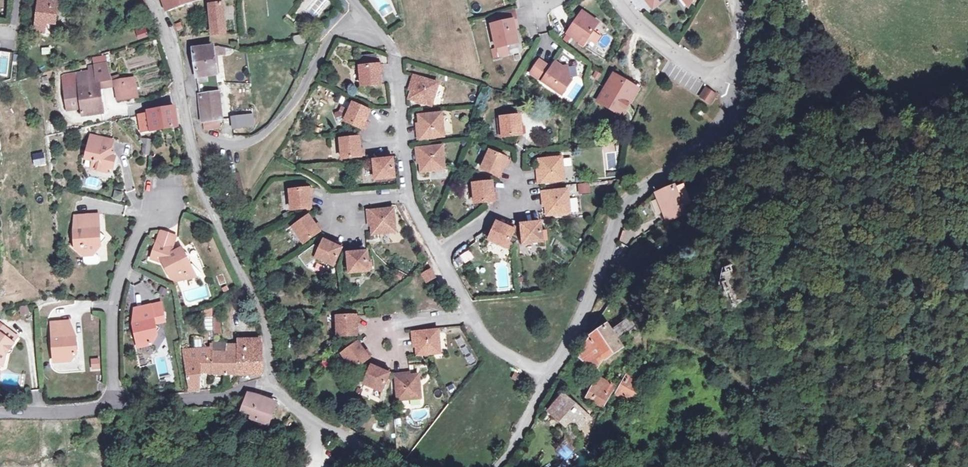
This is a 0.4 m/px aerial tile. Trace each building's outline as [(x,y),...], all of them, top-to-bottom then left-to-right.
[(56,28),(59,0),(40,0),(36,26),(56,28)] [(167,9),(192,0),(164,0),(167,9)] [(649,4),(653,9),(665,0),(655,0),(649,4)] [(222,4),(211,5),(213,35),(225,35),(222,4)] [(492,18),(494,25),(491,25),(496,48),(518,43),(515,29),(518,28),(514,11),(499,15),(500,16),(492,18)] [(583,12),(567,34),(579,42),(583,36),(587,39),(599,23),(583,12)] [(55,35),(56,28),(36,26),(36,32),(55,35)] [(147,29),(139,32),(141,38),(149,36),(147,29)] [(303,36),(294,38),(295,45),(304,43),(303,36)] [(214,57),(213,47),(193,49),(197,78),(198,77),(203,122),(222,119),(214,57)] [(213,47),(214,57),(226,55),(225,49),(213,47)] [(97,66),(107,64),(105,56),(96,58),(97,66)] [(381,84),(380,76),(379,65),(377,65),(376,56),(359,58),(360,67),(362,86),(381,84)] [(539,60),(530,73),(562,95),(572,81),(570,80),(567,67),(562,68),(555,63),(548,72),(546,70),(548,67),(539,60)] [(110,78),(107,64),(97,66),(90,67),(90,74),(78,75),(80,88),(82,108),(83,115),(102,113),(99,85),(116,83),(119,101),(135,98),(131,79),(116,82),(115,77),(110,78)] [(617,72),(614,77),(637,91),(630,103),(632,104),(643,87),(617,72)] [(439,84),(415,76),(411,90),(413,91),(411,98),(432,105),(439,84)] [(637,91),(614,77),(599,102),(623,116),(630,103),(637,91)] [(82,108),(80,88),(65,90),(69,110),(82,108)] [(706,88),(700,97),(711,103),(716,95),(706,88)] [(363,130),(371,112),(353,104),(350,111),(345,121),(363,130)] [(345,121),(350,111),(343,107),(341,112),(336,114),(339,123),(345,121)] [(179,126),(176,108),(150,112),(150,113),(141,114),(141,116),(139,116),(139,118),(141,118),(144,131),(179,126)] [(444,136),(442,114),(420,116),(421,124),(418,124),(419,139),(444,136)] [(253,115),(239,117),(241,127),(254,126),(253,115)] [(521,116),(502,117),(504,137),(523,135),(521,116)] [(241,127),(239,117),(232,118),(233,128),(241,127)] [(222,119),(203,122),(206,129),(220,127),(222,119)] [(149,155),(153,136),(141,135),(141,143),(145,150),(146,155),(149,155)] [(112,141),(91,136),(86,158),(93,160),(91,168),(106,172),(107,168),(112,169),(114,158),(109,156),(112,141)] [(362,157),(360,138),(341,140),(343,159),(362,157)] [(445,169),(443,147),(418,149),(419,163),(421,163),(422,171),(445,169)] [(500,177),(508,159),(490,151),(482,168),(500,177)] [(44,157),(36,160),(40,172),(48,170),(44,157)] [(541,169),(538,169),(539,182),(565,180),(563,157),(540,159),(541,169)] [(394,159),(374,161),(376,180),(395,178),(394,159)] [(239,174),(232,175),(238,199),(245,198),(239,174)] [(476,203),(495,201),(493,182),(474,184),(476,203)] [(686,213),(675,186),(657,194),(668,220),(686,213)] [(311,208),(310,199),(309,189),(290,191),(292,210),(311,208)] [(569,190),(543,193),(544,206),(547,206),(548,215),(571,213),(569,190)] [(394,209),(369,211),(370,220),(370,226),(374,225),(375,234),(396,232),(394,209)] [(96,215),(81,216),(82,229),(75,229),(75,238),(69,244),(83,256),(93,255),(101,247),(99,229),(97,229),(96,215)] [(320,232),(314,224),(309,217),(293,227),(304,243),(320,232)] [(507,247),(516,230),(498,222),(490,239),(507,247)] [(544,242),(541,223),(522,225),(524,244),(544,242)] [(334,266),(341,250),(341,248),(325,240),(317,258),(334,266)] [(167,246),(154,243),(150,258),(163,263),(170,277),(177,279),(187,273),(190,264),(180,247),(174,250),(169,249),(167,246)] [(367,251),(359,252),(348,253),(350,273),(369,271),(367,251)] [(470,251),(460,255),(463,264),(473,260),(470,251)] [(436,278),(431,269),(423,274),(427,282),(436,278)] [(161,304),(152,306),(154,318),(153,321),(154,325),(166,322),(161,304)] [(152,306),(130,311),(133,324),(128,325),(133,349),(151,345),(157,337),(154,325),(153,321),(154,318),(152,306)] [(28,307),(20,308),(21,315),(29,314),(28,307)] [(358,335),(358,325),(358,316),(339,317),(340,335),(358,335)] [(589,338),(577,356),(594,371),(603,358),(620,346),(616,340),(633,327),(627,319),(610,331),(606,326),(589,338)] [(69,322),(51,323),(54,362),(69,362),(75,355),(74,337),(71,337),(69,322)] [(2,366),(5,355),(18,338),(4,328),(0,325),(0,365),(2,366)] [(438,330),(413,332),(414,340),(415,346),(417,346),(418,354),(441,352),(438,330)] [(233,344),(233,347),(232,353),(237,356),(236,374),(236,377),(229,387),(256,379),(256,374),(262,374),(261,342),(238,342),(238,344),(233,344)] [(354,369),(369,359),(364,351),(359,343),(344,354),(354,369)] [(233,347),(212,348),(212,373),(236,374),(237,356),(232,353),(233,347)] [(204,362),(204,373),(212,373),(212,348),(184,350),(191,391),(200,390),(200,372),(200,362),(204,362)] [(89,358),(90,371),(100,370),(99,357),(89,358)] [(382,391),(386,383),(390,374),(372,365),(365,383),(382,391)] [(411,376),(410,373),(404,374),(397,374),(399,400),(421,398),(419,375),(411,376)] [(596,377),(590,388),(597,392),(603,380),(596,377)] [(617,395),(631,402),(640,384),(627,377),(617,395)] [(597,392),(590,388),(585,398),(603,408),(614,386),(603,380),(597,392)] [(251,418),(257,420),(269,424),(277,402),(260,396),(250,394),(243,410),(248,412),(246,417),(251,418)] [(563,394),(549,410),(564,424),(568,419),(580,429),(590,418),(563,394)] [(611,406),(618,410),(623,401),(616,397),(611,406)] [(252,434),(257,420),(251,418),(246,432),(252,434)] [(576,449),(567,443),(558,453),(569,462),(576,449)]
